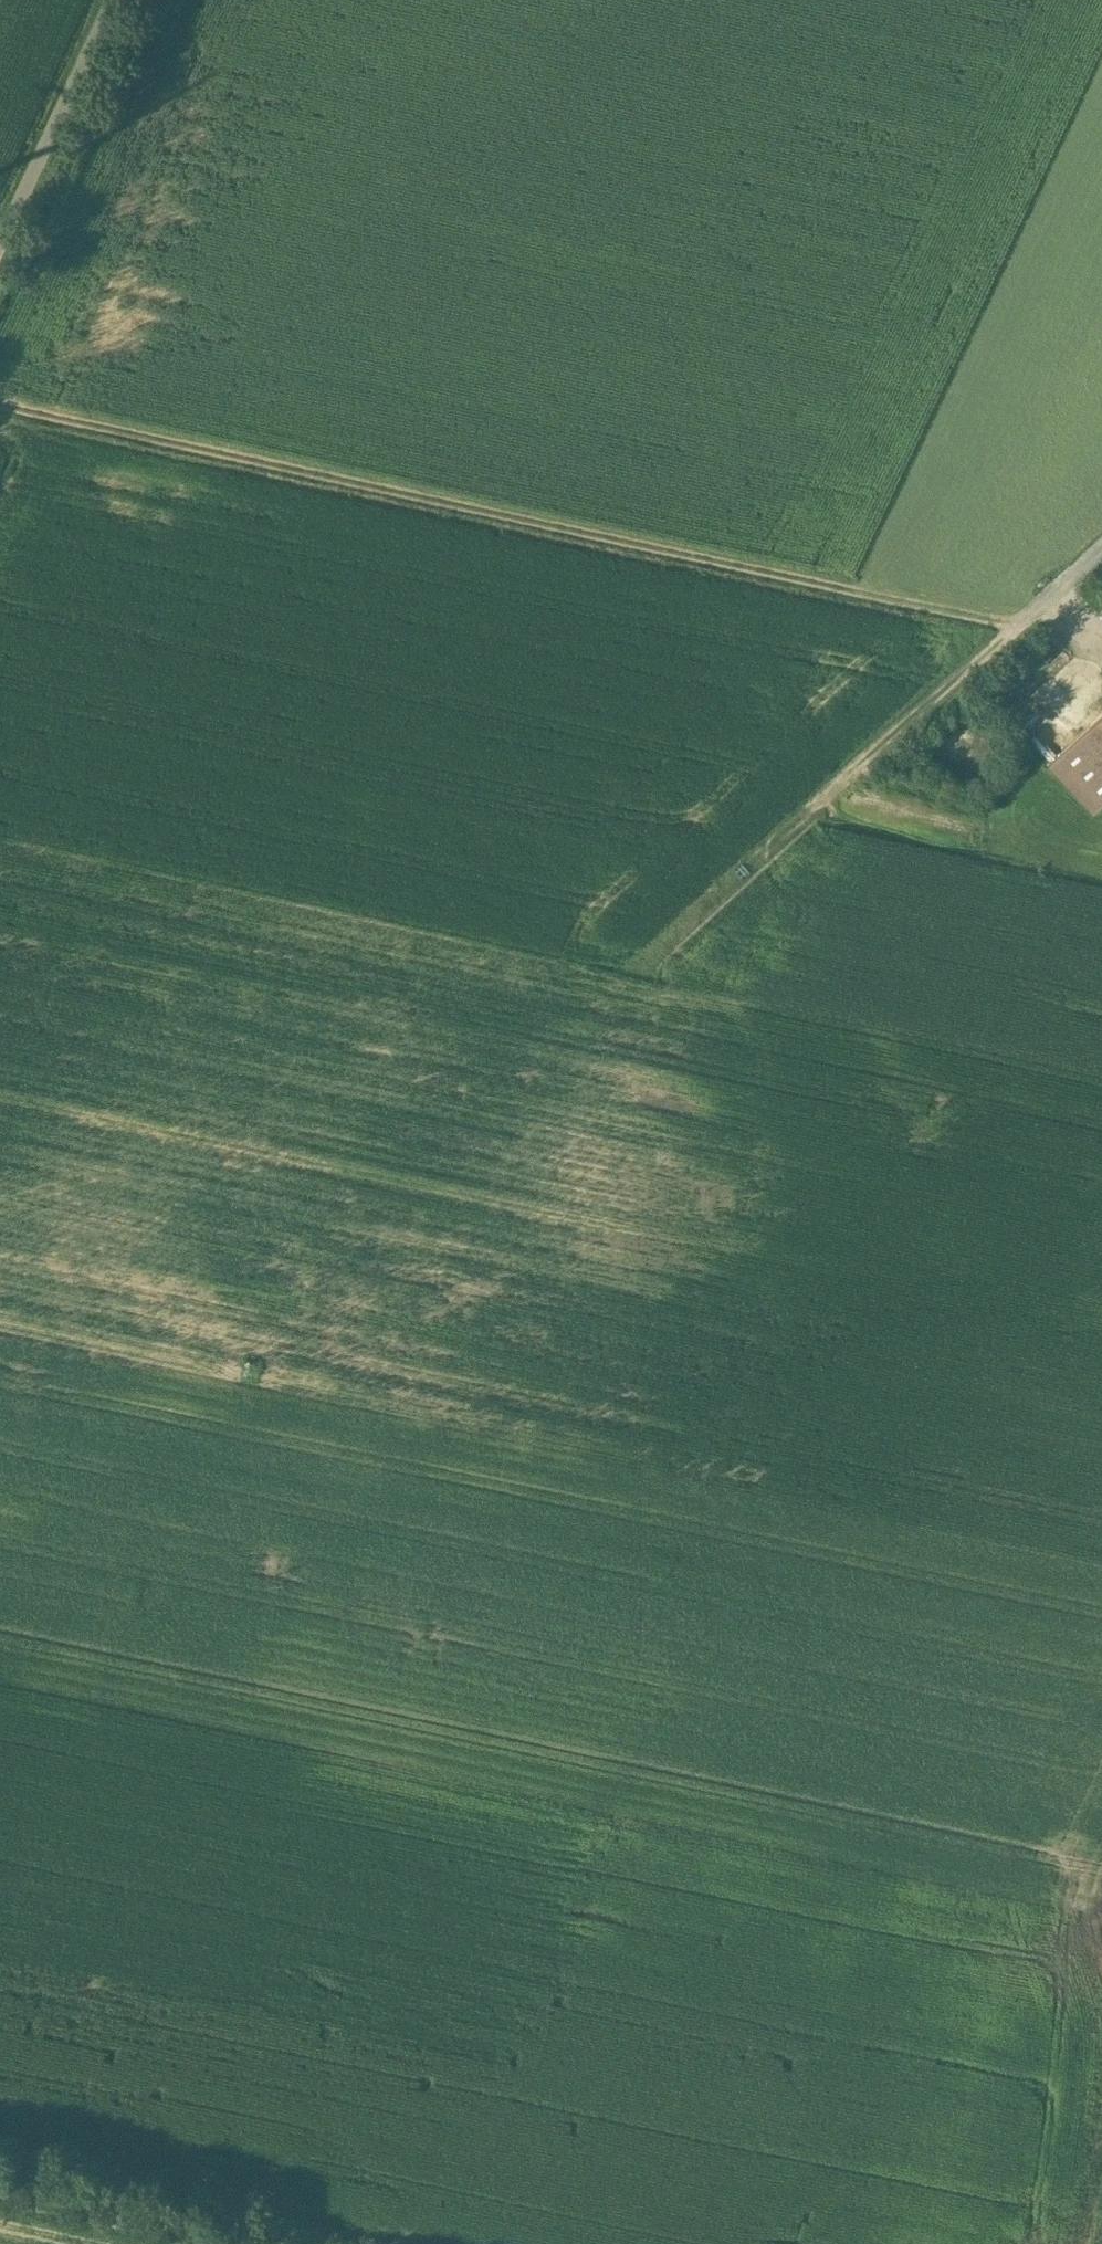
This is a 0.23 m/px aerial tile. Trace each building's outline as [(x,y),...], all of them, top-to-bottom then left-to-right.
[(1053,759),(1095,811),(1101,805),(1101,715),(1053,759)]
